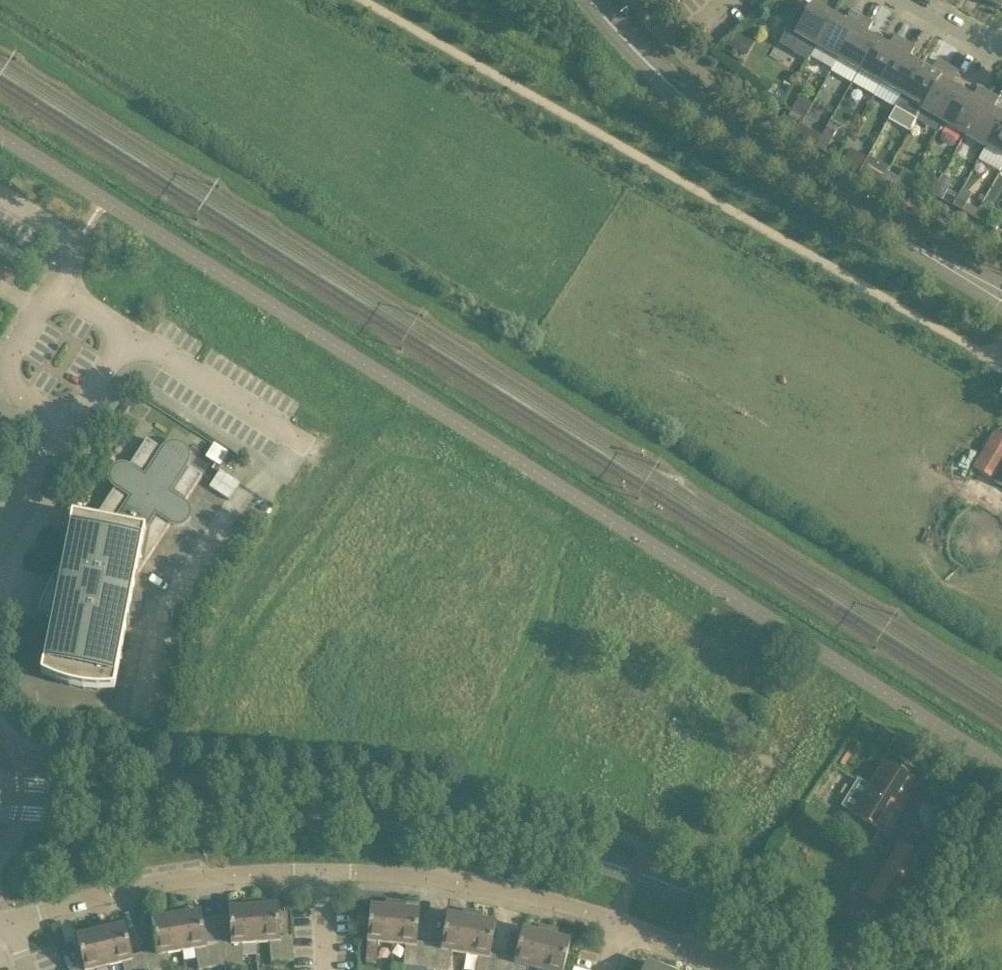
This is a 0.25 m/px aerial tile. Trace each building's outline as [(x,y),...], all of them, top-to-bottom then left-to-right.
[(1001,10),(1001,9),(1001,0),(983,0),(1001,10)] [(778,45),(807,62),(815,48),(816,48),(834,17),(812,5),(807,13),(797,8),(784,30),(786,31),(778,45)] [(834,17),(816,48),(837,60),(862,18),(851,12),(845,23),(834,17)] [(859,73),(877,42),(866,35),(872,24),(862,18),(837,60),(859,73)] [(742,56),(749,42),(735,35),(728,49),(742,56)] [(877,42),(859,73),(880,85),(904,43),(894,37),(888,48),(877,42)] [(901,97),(919,66),(908,60),(915,48),(904,43),(880,85),(901,97)] [(921,111),(922,109),(923,109),(947,67),(937,61),(930,72),(919,66),(901,97),(894,109),(915,120),(921,111)] [(922,109),(921,111),(943,124),(960,93),(950,87),(958,73),(947,67),(923,109),(922,109)] [(960,93),(943,124),(964,136),(988,94),(978,88),(971,99),(960,93)] [(1001,119),(1001,117),(992,111),(999,100),(988,94),(964,136),(985,148),(1001,119)] [(800,97),(790,112),(792,114),(802,120),(812,106),(812,105),(800,97)] [(985,148),(1001,158),(1001,119),(985,148)] [(793,134),(793,135),(794,133),(800,125),(794,121),(787,130),(793,134)] [(828,126),(824,133),(833,138),(837,131),(828,126)] [(801,137),(815,145),(819,138),(820,136),(806,128),(806,129),(801,137)] [(864,158),(850,150),(844,161),(858,169),(864,158)] [(876,163),(867,178),(872,181),(879,185),(888,169),(876,163)] [(881,186),(902,197),(910,183),(914,175),(903,169),(898,179),(887,174),(881,186)] [(936,185),(931,195),(942,201),(947,191),(936,185)] [(973,219),(977,212),(966,206),(962,213),(973,219)] [(979,209),(977,212),(973,219),(976,221),(983,225),(989,215),(979,209)] [(20,272),(28,258),(0,240),(0,259),(20,272)] [(970,468),(1001,487),(1001,435),(993,429),(970,468)] [(170,525),(171,525),(173,526),(175,527),(177,527),(179,527),(181,526),(183,525),(184,525),(190,516),(190,514),(190,512),(189,510),(188,508),(187,506),(185,504),(184,504),(202,476),(186,466),(188,463),(188,461),(189,458),(188,456),(188,453),(187,451),(185,449),(183,447),(181,445),(179,444),(176,444),(174,443),(171,444),(169,444),(167,445),(165,447),(163,449),(162,450),(146,440),(128,467),(126,466),(124,465),(122,465),(119,465),(117,466),(115,467),(109,476),(109,478),(109,480),(109,482),(110,484),(112,486),(113,488),(114,488),(113,490),(94,524),(71,519),(61,580),(58,578),(56,582),(55,584),(51,589),(45,603),(40,620),(52,622),(41,676),(43,677),(45,667),(113,680),(111,690),(114,691),(125,633),(123,633),(134,577),(135,578),(170,525)] [(229,454),(215,446),(207,459),(221,467),(229,454)] [(240,485),(220,472),(210,488),(230,501),(240,485)] [(901,807),(916,783),(886,764),(871,788),(870,787),(853,814),(887,835),(904,808),(901,807)] [(895,915),(928,860),(907,848),(875,903),(895,915)] [(861,898),(886,859),(874,852),(850,891),(861,898)] [(280,938),(278,907),(263,908),(263,902),(253,903),(256,944),(270,943),(271,964),(294,962),(292,937),(280,938)] [(229,910),(231,941),(218,942),(221,967),(243,966),(242,945),(256,944),(253,903),(243,903),(243,909),(229,910)] [(376,964),(378,944),(392,945),(396,904),(386,903),(385,908),(371,907),(368,938),(366,963),(376,964)] [(417,943),(420,912),(405,910),(406,905),(396,904),(392,945),(406,947),(404,967),(426,969),(429,944),(417,943)] [(201,913),(186,915),(185,910),(175,911),(182,953),(196,950),(199,969),(202,969),(221,967),(218,942),(205,944),(201,913)] [(157,952),(144,953),(147,969),(170,969),(168,955),(182,953),(175,911),(165,913),(166,918),(152,921),(157,952)] [(442,946),(429,944),(426,969),(432,969),(449,969),(452,953),(465,955),(472,914),(463,912),(462,918),(447,915),(442,946)] [(496,924),(481,921),(482,916),(472,914),(465,955),(479,958),(477,969),(500,969),(503,957),(490,955),(496,924)] [(124,926),(110,930),(109,924),(99,926),(109,967),(122,964),(124,969),(147,969),(144,953),(132,956),(124,926)] [(109,967),(99,926),(89,929),(91,934),(76,938),(84,968),(76,969),(96,969),(109,967)] [(515,960),(503,957),(500,969),(524,969),(524,967),(535,969),(538,969),(548,930),(538,928),(537,933),(523,930),(515,960)] [(571,942),(557,938),(558,933),(548,930),(538,969),(563,969),(571,942)]
